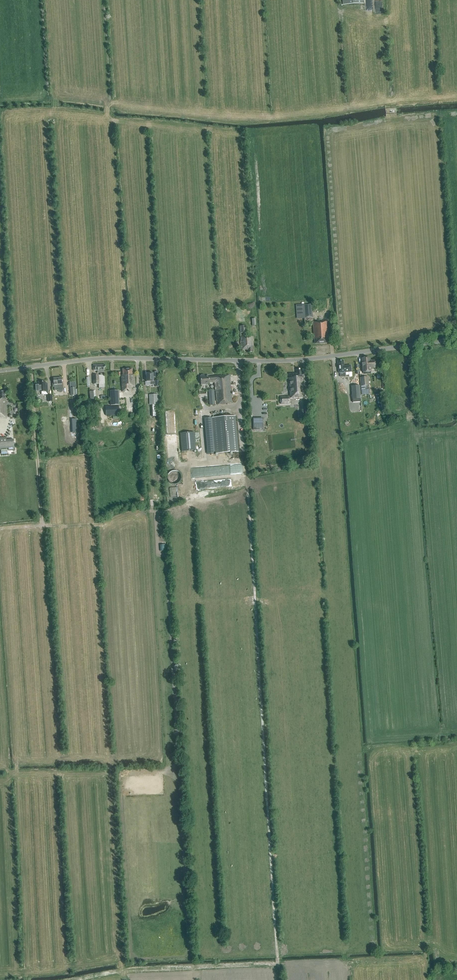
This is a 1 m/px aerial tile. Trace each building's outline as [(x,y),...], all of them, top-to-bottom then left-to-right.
[(327,343),(327,339),(328,339),(327,321),(317,321),(317,322),(312,322),(311,304),(296,305),(297,319),(303,318),(304,326),(313,325),(313,340),(315,340),(315,344),(327,343)] [(253,352),(252,346),(253,346),(253,336),(246,337),(246,326),(240,326),(241,350),(248,350),(248,353),(253,352)] [(374,367),(374,361),(369,361),(369,358),(362,359),(363,372),(370,372),(370,368),(374,367)] [(345,372),(351,372),(350,365),(344,366),(343,361),(337,361),(339,373),(340,373),(340,377),(345,377),(345,372)] [(105,371),(105,366),(94,366),(94,371),(97,371),(97,373),(100,373),(100,375),(93,375),(93,384),(99,384),(99,388),(105,387),(104,375),(104,371),(105,371)] [(123,375),(122,375),(122,388),(129,387),(129,392),(131,391),(131,387),(134,387),(134,372),(133,372),(132,369),(123,370),(123,375)] [(290,398),(304,397),(304,391),(303,391),(303,388),(304,388),(303,376),(302,376),(301,370),(297,370),(297,373),(289,374),(289,378),(288,378),(289,396),(280,397),(280,404),(290,403),(290,398)] [(159,387),(158,381),(155,381),(155,382),(153,382),(153,374),(147,374),(147,382),(151,382),(151,385),(155,385),(155,387),(159,387)] [(232,403),(230,375),(209,377),(209,376),(205,376),(205,375),(204,375),(202,375),(201,376),(201,377),(200,377),(201,385),(210,384),(210,383),(215,382),(217,405),(232,403)] [(361,390),(369,390),(368,377),(360,378),(361,390)] [(62,386),(61,378),(53,379),(53,384),(52,384),(52,387),(54,387),(54,391),(58,391),(58,392),(59,393),(60,393),(61,392),(62,392),(62,391),(63,391),(63,386),(62,386)] [(45,385),(45,382),(39,382),(39,386),(38,386),(38,385),(35,385),(35,392),(39,391),(39,392),(41,392),(42,395),(48,394),(47,385),(45,385)] [(361,402),(360,386),(352,386),(353,403),(361,402)] [(120,405),(119,391),(110,391),(110,405),(120,405)] [(158,405),(158,395),(150,395),(150,405),(158,405)] [(118,406),(105,407),(106,416),(112,416),(113,419),(119,419),(118,406)] [(238,452),(235,416),(212,418),(215,454),(238,452)] [(253,424),(253,430),(259,430),(259,424),(263,424),(263,418),(253,418),(253,424)] [(181,434),(182,452),(196,451),(194,433),(181,434)] [(14,441),(7,441),(7,438),(0,439),(0,449),(15,448),(14,441)] [(177,471),(175,471),(174,471),(172,471),(170,472),(169,473),(168,474),(167,476),(167,478),(168,480),(168,481),(169,482),(171,483),(172,484),(174,484),(176,484),(178,483),(180,482),(181,479),(181,477),(181,476),(181,475),(180,473),(179,472),(178,471),(177,471)]
